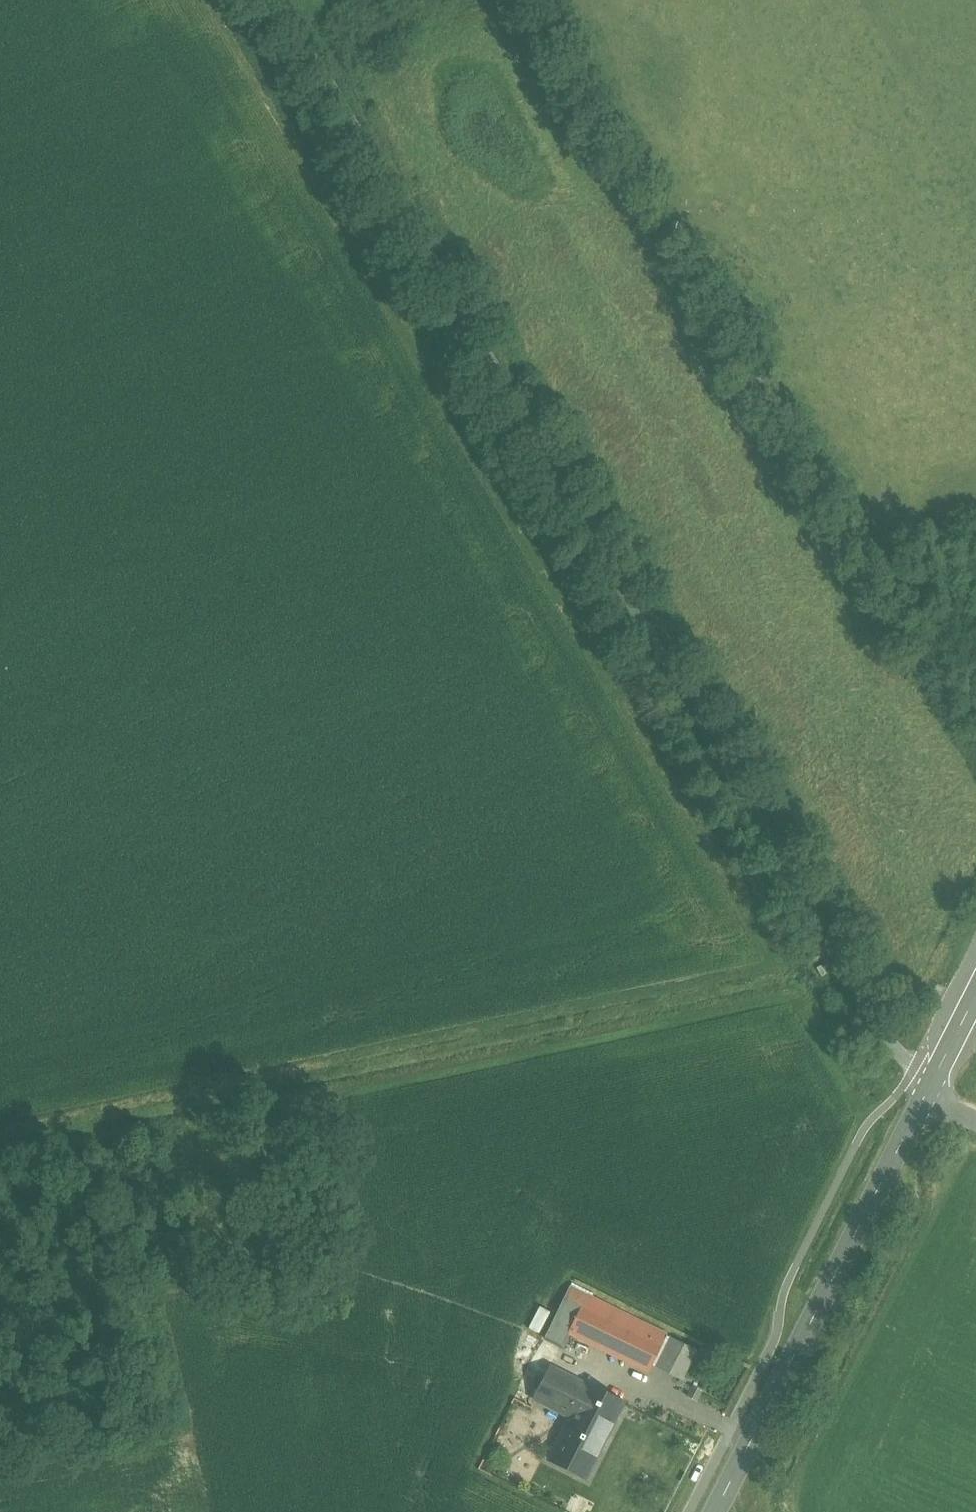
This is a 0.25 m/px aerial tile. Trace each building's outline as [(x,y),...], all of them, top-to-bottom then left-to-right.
[(576,1286),(548,1339),(565,1348),(575,1336),(669,1385),(687,1348),(576,1286)] [(630,1402),(551,1361),(525,1398),(563,1421),(542,1463),(594,1486),(630,1402)]
